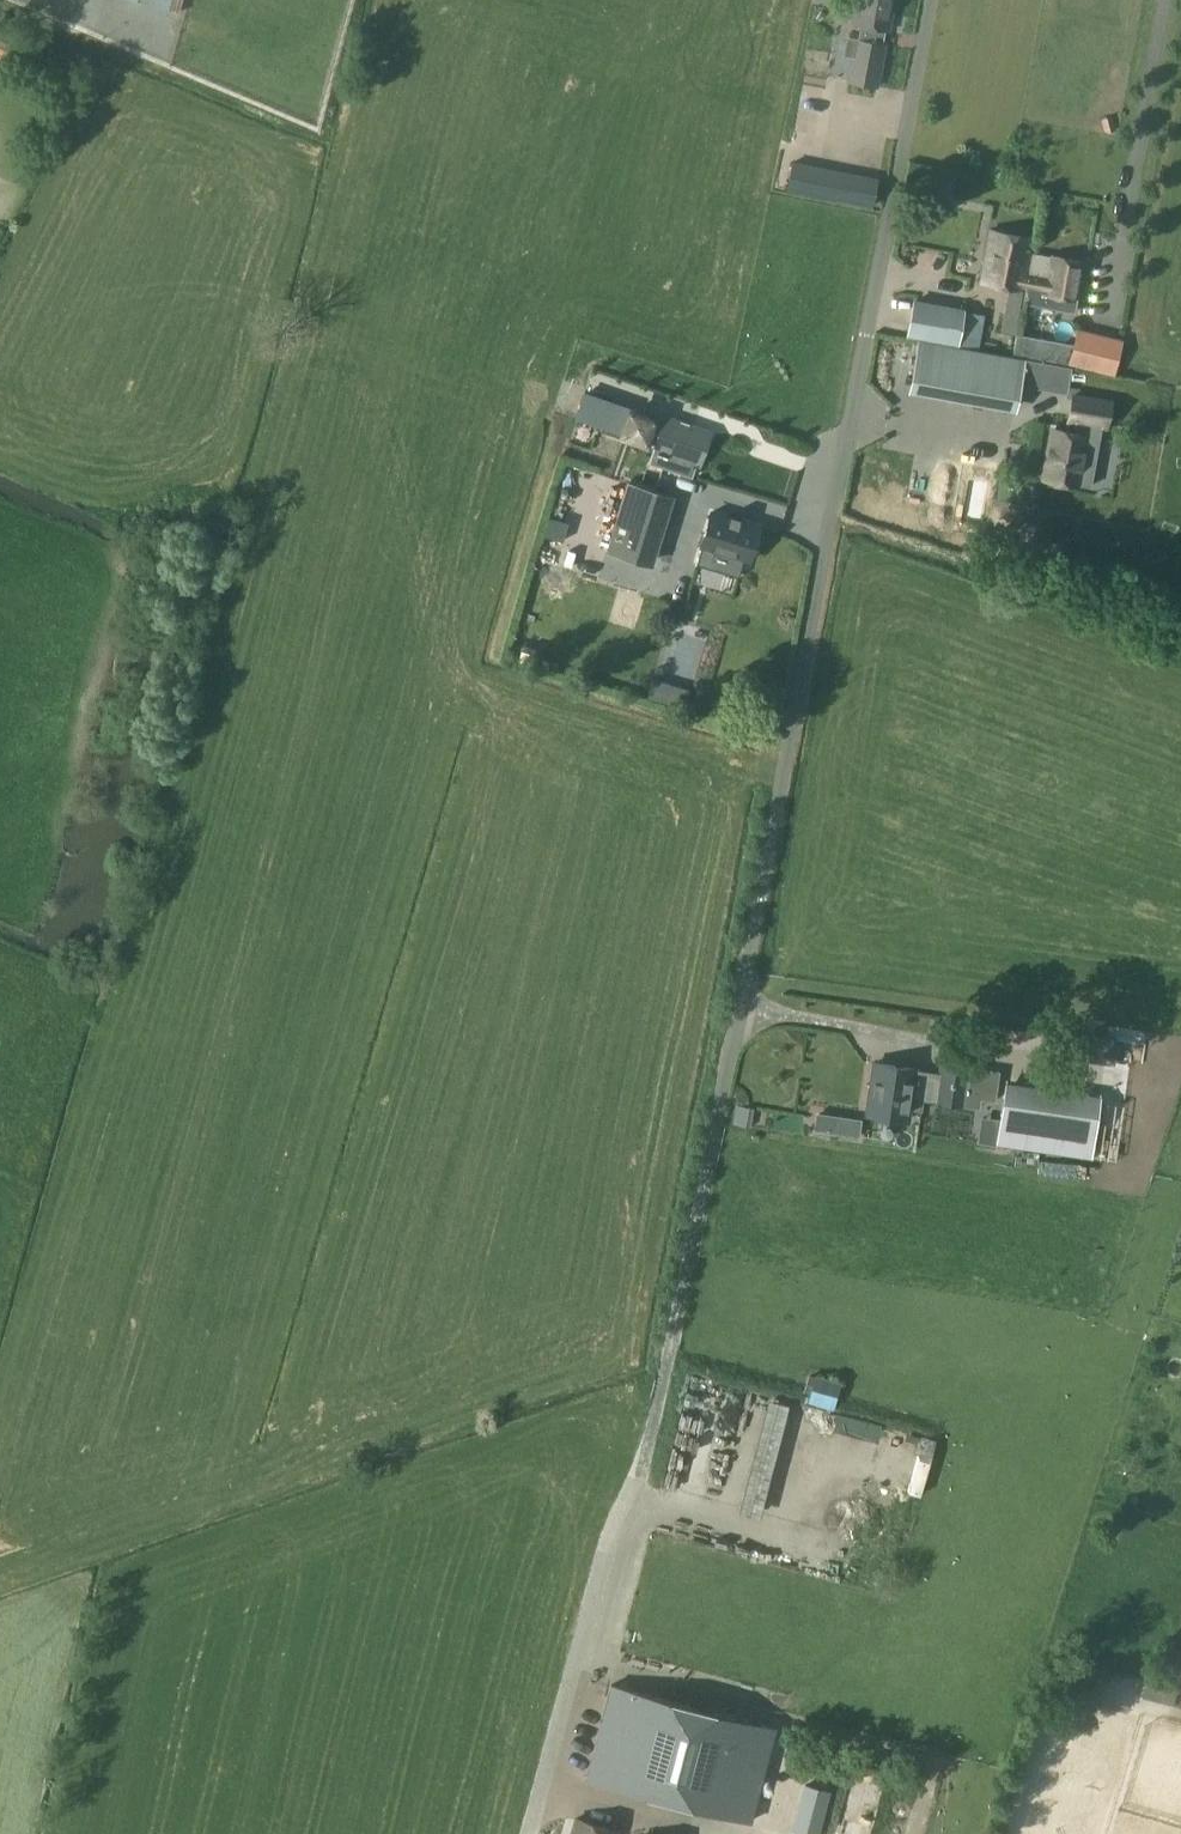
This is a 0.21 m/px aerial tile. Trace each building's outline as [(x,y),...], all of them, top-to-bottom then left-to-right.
[(858,39),(845,36),(842,55),(853,57),(848,81),(876,86),(885,43),(882,43),(884,31),(889,32),(895,0),(857,0),(852,24),(861,26),(858,39)] [(968,118),(954,125),(964,142),(977,135),(968,118)] [(813,172),(818,132),(807,131),(802,171),(813,172)] [(876,178),(841,171),(835,198),(871,205),(876,178)] [(1022,288),(1025,274),(1032,236),(990,229),(980,280),(1022,288)] [(1072,311),(1081,262),(1034,253),(1030,275),(1025,274),(1022,288),(1024,289),(1022,302),(1072,311)] [(956,344),(962,310),(914,301),(907,335),(956,344)] [(1121,339),(1076,328),(1068,363),(1113,374),(1121,339)] [(918,341),(909,388),(1014,407),(1022,360),(918,341)] [(1052,370),(1056,345),(1038,342),(1034,368),(1052,370)] [(603,387),(602,366),(583,367),(584,388),(603,387)] [(573,417),(601,426),(608,404),(580,395),(573,417)] [(1104,427),(1109,403),(1071,396),(1067,420),(1075,421),(1073,433),(1051,429),(1042,479),(1077,486),(1077,484),(1089,487),(1100,426),(1104,427)] [(625,410),(614,441),(645,452),(656,420),(625,410)] [(662,415),(650,453),(651,453),(646,465),(690,480),(694,468),(699,470),(712,432),(662,415)] [(667,493),(626,480),(605,549),(646,562),(667,493)] [(710,511),(700,544),(747,558),(757,525),(710,511)] [(993,1096),(997,1070),(984,1068),(984,1067),(940,1060),(939,1072),(915,1069),(915,1066),(879,1061),(878,1071),(873,1070),(870,1092),(875,1093),(872,1112),(908,1117),(911,1095),(965,1103),(966,1092),(993,1096)] [(1005,1084),(997,1141),(1091,1155),(1100,1099),(1005,1084)] [(838,1115),(836,1132),(859,1135),(861,1118),(838,1115)] [(695,1457),(717,1386),(687,1377),(665,1448),(695,1457)] [(722,1393),(719,1412),(751,1417),(754,1398),(722,1393)] [(750,1821),(775,1727),(610,1682),(585,1777),(750,1821)] [(804,1784),(792,1831),(805,1833),(817,1833),(828,1790),(804,1784)] [(619,1830),(575,1818),(571,1833),(618,1833),(619,1830)]
